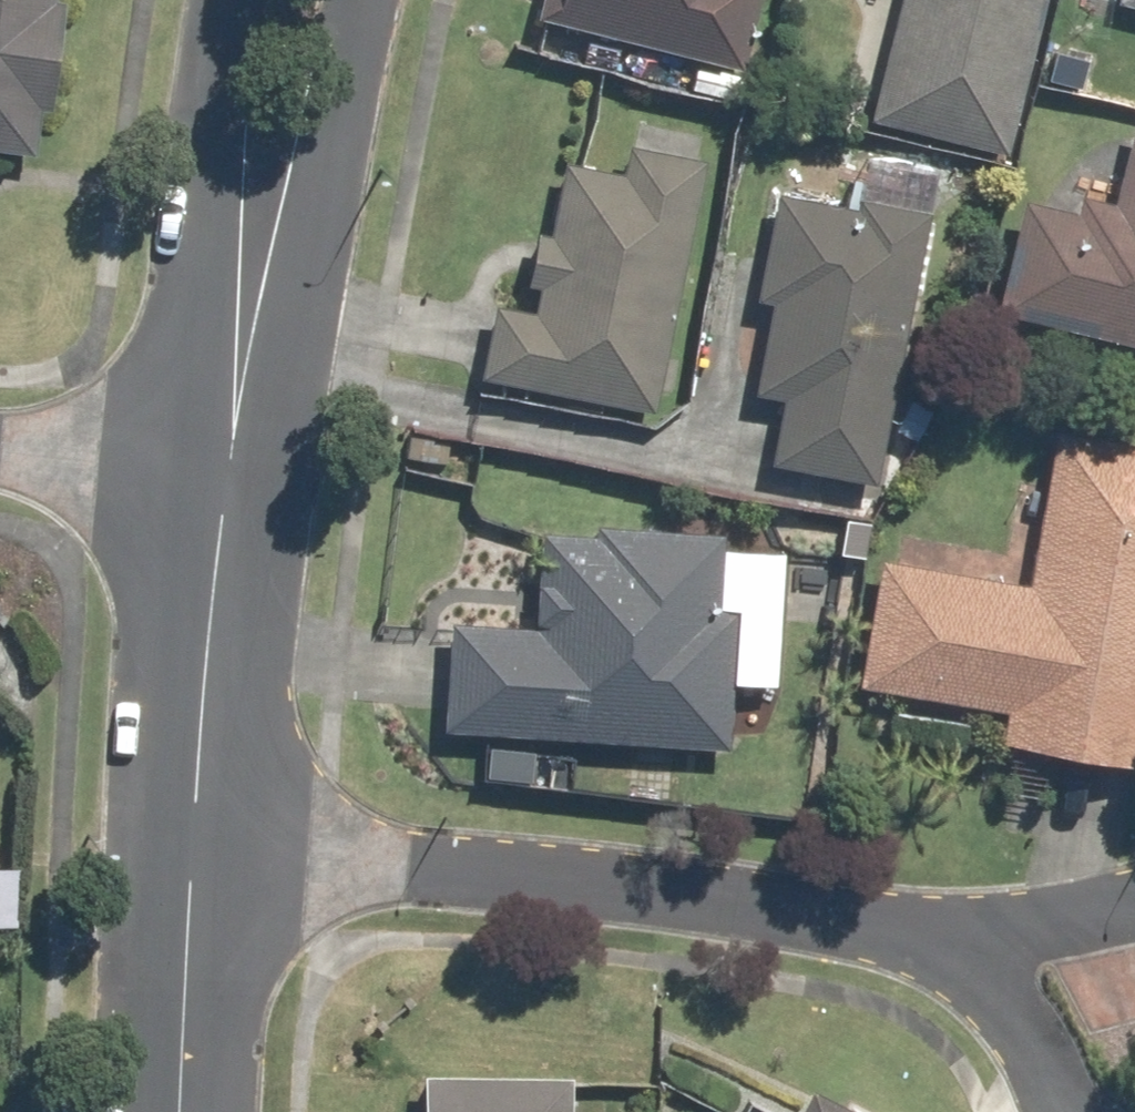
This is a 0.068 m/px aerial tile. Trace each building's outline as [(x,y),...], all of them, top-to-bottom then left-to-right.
[(29,161),(34,116),(45,117),(59,4),(49,2),(50,0),(0,0),(0,158),(29,161)] [(526,19),(743,76),(763,0),(531,0),(526,19)] [(999,158),(1038,0),(893,0),(863,125),(999,158)] [(1109,2),(1134,9),(1134,0),(1109,0),(1109,2)] [(982,313),(1134,352),(1134,121),(1127,119),(1101,220),(1012,197),(982,313)] [(484,304),(468,380),(648,417),(701,160),(618,143),(612,173),(557,162),(541,239),(529,236),(519,282),(531,285),(526,312),(484,304)] [(761,470),(867,490),(929,167),(848,152),(837,206),(768,193),(748,298),(761,301),(743,395),(774,401),(761,470)] [(1134,769),(1134,444),(1045,429),(1019,581),(873,556),(851,687),(994,712),(989,745),(1134,769)] [(440,622),(433,733),(722,752),(731,619),(759,620),(765,538),(532,522),(525,627),(440,622)] [(9,925),(10,863),(0,863),(0,925),(9,925)] [(412,1074),(412,1111),(565,1111),(566,1076),(412,1074)] [(799,1088),(788,1111),(850,1111),(799,1088)]
